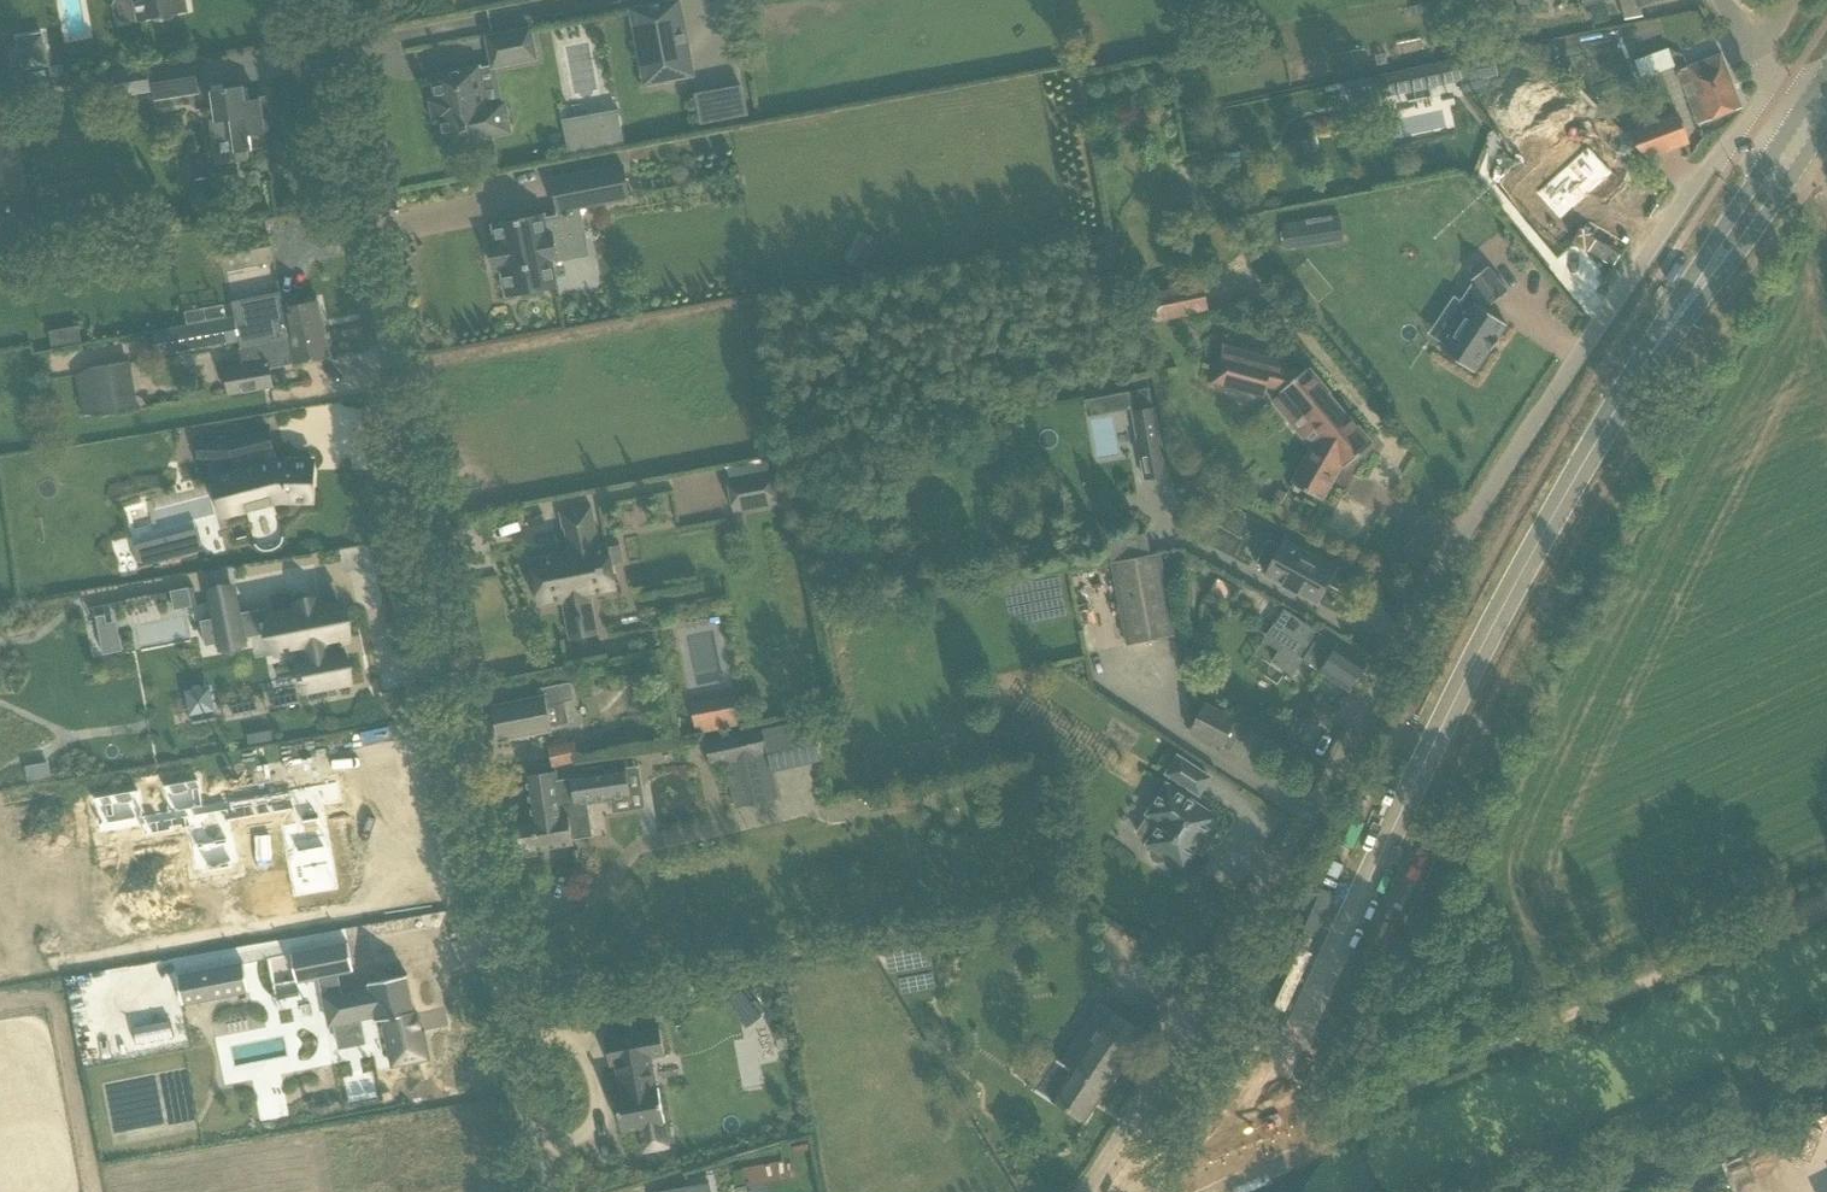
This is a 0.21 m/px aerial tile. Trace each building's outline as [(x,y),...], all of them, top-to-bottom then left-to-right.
[(116,0),(113,5),(115,18),(122,22),(186,10),(185,0),(116,0)] [(653,85),(695,77),(681,0),(677,0),(629,9),(635,40),(644,38),(653,85)] [(488,37),(493,66),(496,66),(536,58),(530,29),(488,37)] [(1656,70),(1676,64),(1671,47),(1651,53),(1656,70)] [(1377,97),(1460,79),(1463,93),(1485,88),(1483,77),(1497,74),(1492,53),(1478,56),(1373,78),(1376,93),(1377,97)] [(1682,85),(1684,85),(1693,81),(1698,95),(1689,98),(1698,123),(1741,107),(1721,54),(1677,71),(1682,85)] [(193,59),(150,66),(156,99),(189,94),(188,86),(197,84),(193,59)] [(497,106),(486,108),(478,68),(433,76),(446,147),(465,144),(466,150),(471,153),(482,151),(486,146),(485,140),(491,139),(491,135),(502,133),(506,127),(503,110),(497,106)] [(1376,93),(1373,78),(1373,76),(1348,82),(1351,95),(1362,92),(1363,96),(1376,93)] [(751,117),(748,85),(698,89),(701,120),(751,117)] [(234,163),(251,160),(250,151),(274,147),(274,146),(267,147),(260,98),(246,101),(243,86),(220,90),(212,91),(216,118),(209,119),(212,140),(230,137),(234,163)] [(1567,94),(1505,108),(1512,136),(1514,135),(1535,131),(1557,175),(1538,192),(1561,218),(1611,172),(1587,147),(1583,151),(1570,123),(1573,123),(1573,121),(1571,121),(1569,114),(1571,114),(1567,94)] [(617,115),(566,125),(571,151),(622,142),(617,115)] [(1687,142),(1677,115),(1625,134),(1646,157),(1687,142)] [(494,270),(502,269),(507,296),(521,293),(522,299),(545,294),(544,288),(558,286),(553,261),(563,259),(559,233),(583,229),(579,207),(629,198),(623,165),(553,179),(559,211),(560,211),(561,216),(545,219),(544,215),(493,225),(497,243),(489,244),(494,270)] [(1282,224),(1287,249),(1343,240),(1339,215),(1282,224)] [(877,237),(861,229),(846,260),(862,268),(877,237)] [(220,241),(226,269),(273,260),(267,232),(220,241)] [(1442,350),(1475,372),(1490,350),(1491,350),(1499,339),(1498,338),(1507,324),(1485,310),(1490,303),(1491,305),(1508,291),(1488,266),(1471,280),(1473,282),(1478,288),(1465,306),(1469,309),(1442,350)] [(246,325),(237,327),(240,342),(241,348),(289,338),(325,330),(319,300),(283,307),(280,293),(241,301),(246,325)] [(1141,297),(1146,322),(1166,318),(1161,293),(1141,297)] [(235,317),(181,327),(186,352),(240,342),(237,327),(235,317)] [(181,327),(153,333),(158,358),(186,352),(181,327)] [(244,365),(223,369),(228,398),(272,389),(269,369),(278,367),(294,364),(307,362),(330,357),(325,330),(289,338),(241,348),(244,365)] [(1266,385),(1282,389),(1281,391),(1282,392),(1272,400),(1288,419),(1304,413),(1326,439),(1310,466),(1304,463),(1292,482),(1322,499),(1342,464),(1345,467),(1373,444),(1351,417),(1349,418),(1328,393),(1329,392),(1308,367),(1301,374),(1284,369),(1286,361),(1220,343),(1209,381),(1264,395),(1266,385)] [(131,361),(91,369),(98,417),(138,410),(131,361)] [(1155,408),(1132,413),(1139,453),(1144,479),(1168,474),(1163,448),(1155,408)] [(1094,425),(1093,455),(1115,455),(1116,426),(1094,425)] [(197,439),(197,460),(232,460),(233,460),(241,488),(219,494),(225,518),(281,503),(312,503),(312,459),(275,459),(264,462),(261,452),(274,449),(269,429),(230,439),(197,439)] [(734,512),(778,503),(772,470),(728,479),(734,512)] [(617,592),(612,566),(626,564),(621,539),(594,545),(593,540),(598,539),(591,507),(561,513),(564,528),(566,528),(570,551),(530,559),(540,607),(563,602),(567,621),(594,615),(590,597),(617,592)] [(143,565),(144,566),(189,554),(189,553),(184,535),(139,547),(143,565)] [(1318,603),(1334,573),(1336,568),(1285,541),(1281,549),(1268,542),(1257,562),(1268,569),(1264,575),(1282,585),(1282,584),(1318,603)] [(1176,636),(1160,553),(1111,562),(1126,645),(1176,636)] [(189,587),(171,591),(174,610),(193,606),(189,587)] [(272,607),(201,621),(205,646),(220,643),(221,649),(245,644),(243,638),(273,632),(277,654),(304,649),(305,658),(299,659),(301,673),(300,673),(301,679),(302,678),(305,692),(327,687),(329,697),(339,695),(337,686),(349,683),(343,650),(332,652),(329,639),(347,636),(341,605),(323,609),(321,600),(295,605),(296,609),(274,614),(272,607)] [(1284,610),(1267,634),(1349,691),(1366,666),(1284,610)] [(106,614),(96,616),(100,634),(109,633),(106,614)] [(492,707),(499,740),(552,729),(547,705),(575,700),(571,682),(537,688),(539,698),(492,707)] [(752,694),(692,706),(697,733),(757,721),(752,694)] [(1204,703),(1190,731),(1222,747),(1223,746),(1231,750),(1244,724),(1236,720),(1237,719),(1204,703)] [(754,753),(749,732),(707,741),(712,765),(737,759),(747,804),(779,797),(768,749),(754,753)] [(575,741),(548,747),(552,767),(579,761),(575,741)] [(1162,823),(1148,843),(1154,847),(1151,851),(1151,855),(1153,859),(1157,861),(1161,861),(1165,859),(1167,856),(1184,867),(1195,851),(1206,833),(1217,817),(1182,794),(1188,786),(1199,793),(1210,777),(1179,757),(1168,773),(1174,777),(1168,786),(1167,785),(1156,802),(1148,814),(1162,823)] [(556,771),(526,776),(531,810),(526,811),(527,820),(511,823),(516,853),(522,852),(522,858),(537,855),(536,850),(573,844),(573,840),(594,837),(589,803),(631,797),(627,768),(604,771),(603,766),(584,769),(585,774),(571,776),(571,778),(558,780),(556,771)] [(139,789),(92,797),(99,833),(142,826),(143,836),(187,828),(194,869),(237,862),(230,821),(279,812),(293,896),(337,889),(323,806),(341,803),(337,783),(203,806),(198,779),(162,785),(167,813),(144,817),(139,789)] [(896,789),(898,803),(913,801),(910,786),(896,789)] [(867,794),(870,809),(884,806),(882,791),(867,794)] [(333,945),(291,953),(292,955),(297,982),(298,981),(320,977),(330,1025),(376,1016),(377,1021),(383,1020),(386,1038),(392,1067),(430,1060),(424,1031),(421,1032),(417,1011),(414,1012),(407,975),(369,983),(370,987),(341,993),(337,974),(352,971),(354,971),(353,966),(349,947),(348,942),(346,943),(333,945)] [(627,960),(626,971),(645,973),(646,962),(627,960)] [(244,963),(177,976),(183,1004),(249,991),(244,963)] [(1143,1032),(1123,1018),(1100,1003),(1061,1062),(1058,1059),(1038,1089),(1085,1120),(1143,1032)] [(644,1151),(668,1147),(657,1088),(655,1088),(649,1058),(663,1055),(658,1029),(604,1039),(604,1038),(602,1038),(602,1040),(603,1040),(608,1064),(607,1065),(607,1067),(610,1066),(609,1065),(614,1064),(620,1095),(614,1096),(621,1131),(640,1127),(644,1151)] [(711,1180),(688,1185),(689,1191),(714,1191),(711,1180)]
